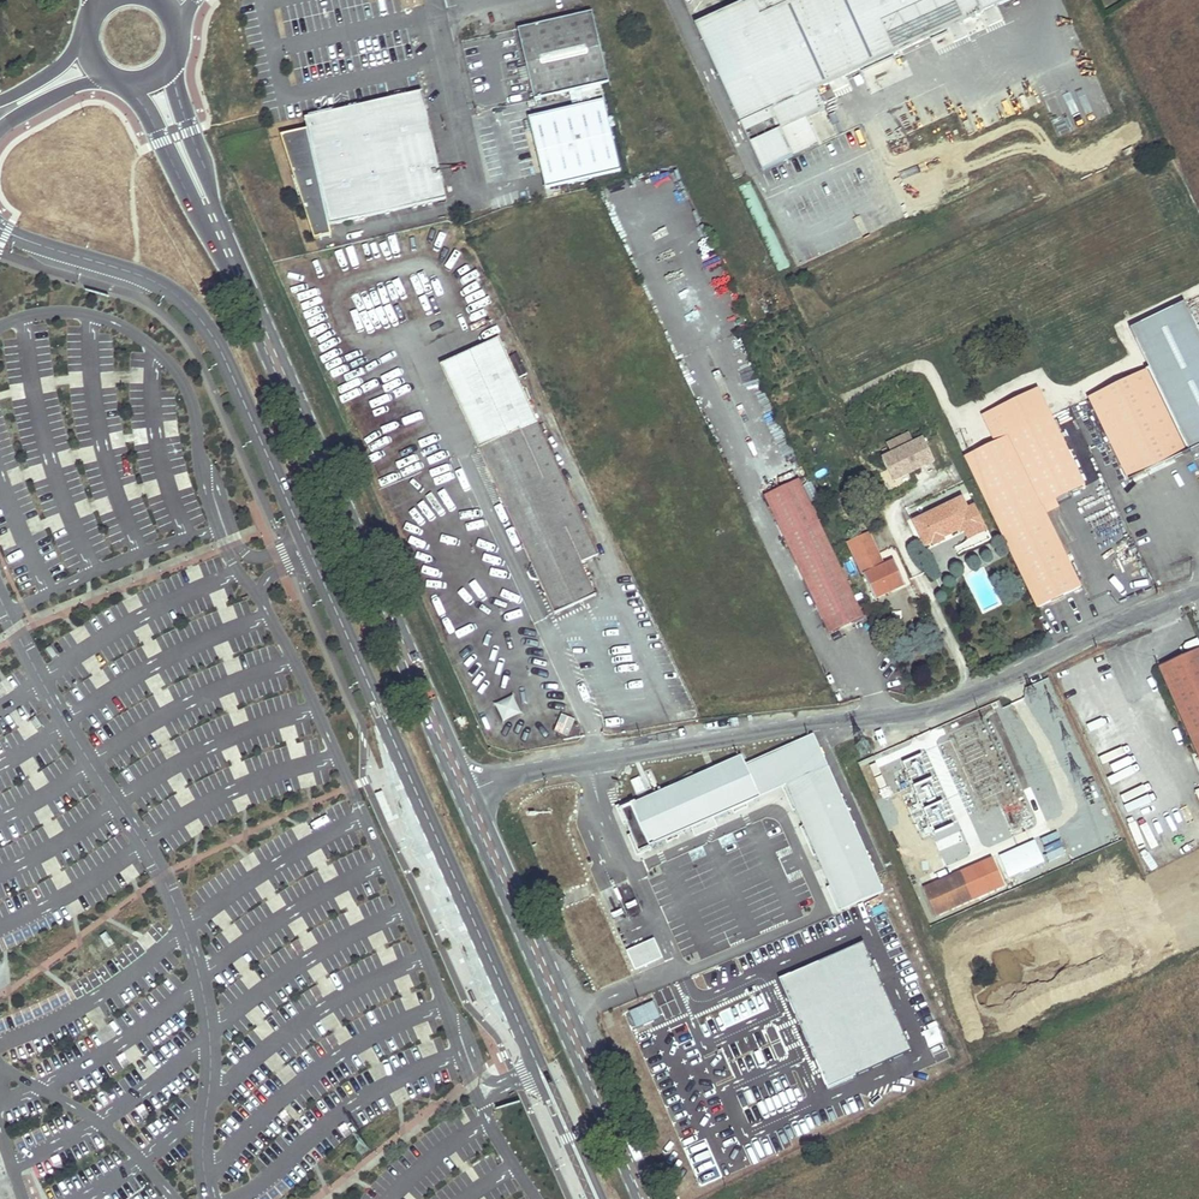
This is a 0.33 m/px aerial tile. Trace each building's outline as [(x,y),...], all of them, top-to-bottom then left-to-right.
[(593,12),(519,29),(535,100),(609,83),(593,12)] [(308,130),(282,136),(315,238),(331,234),(329,224),(446,198),(422,93),(305,118),(308,130)] [(619,169),(602,99),(528,117),(545,187),(619,169)] [(1127,483),(1198,448),(1198,336),(1184,304),(1129,330),(1148,370),(1088,399),(1127,483)] [(492,342),(441,366),(447,379),(498,355),(492,342)] [(447,379),(554,614),(596,595),(588,579),(598,574),(530,426),(498,355),(447,379)] [(1038,390),(1018,399),(1064,494),(1083,485),(1038,390)] [(1064,494),(1018,399),(982,416),(995,443),(964,458),(1037,608),(1079,588),(1044,514),(1040,505),(1054,499),(1064,494)] [(913,422),(874,441),(885,463),(924,443),(913,422)] [(924,443),(885,463),(898,491),(909,485),(907,479),(935,465),(924,443)] [(863,618),(831,550),(798,480),(764,496),(829,634),(863,618)] [(962,498),(912,521),(924,547),(963,528),(972,548),(990,540),(973,506),(967,509),(962,498)] [(1058,507),(1054,499),(1040,505),(1044,514),(1058,507)] [(990,540),(991,539),(975,505),(973,506),(990,540)] [(867,533),(848,542),(875,599),(904,585),(893,561),(883,565),(867,533)] [(1161,667),(1197,750),(1198,749),(1198,650),(1161,667)] [(502,721),(520,715),(515,697),(496,703),(502,721)] [(557,731),(568,736),(575,720),(564,715),(557,731)] [(741,757),(621,809),(639,851),(649,847),(761,797),(786,786),(871,978),(817,1002),(836,1044),(920,1007),(923,1012),(931,1009),(929,1003),(932,1002),(873,867),(882,864),(874,845),(865,850),(814,735),(744,765),(741,757)] [(941,752),(903,765),(911,786),(948,773),(941,752)] [(880,795),(887,793),(876,764),(870,767),(880,795)] [(910,790),(886,800),(902,838),(927,828),(910,790)] [(761,797),(649,847),(652,855),(764,806),(761,797)] [(993,819),(978,827),(982,837),(998,831),(993,819)] [(1058,837),(1041,843),(1051,869),(1068,862),(1058,837)] [(1034,842),(998,858),(1008,879),(1044,863),(1034,842)] [(994,859),(962,873),(973,900),(1005,887),(994,859)] [(962,873),(923,889),(936,915),(973,900),(962,873)] [(634,971),(662,959),(654,939),(625,951),(634,971)] [(928,1025),(902,1037),(918,1075),(945,1063),(928,1025)]
